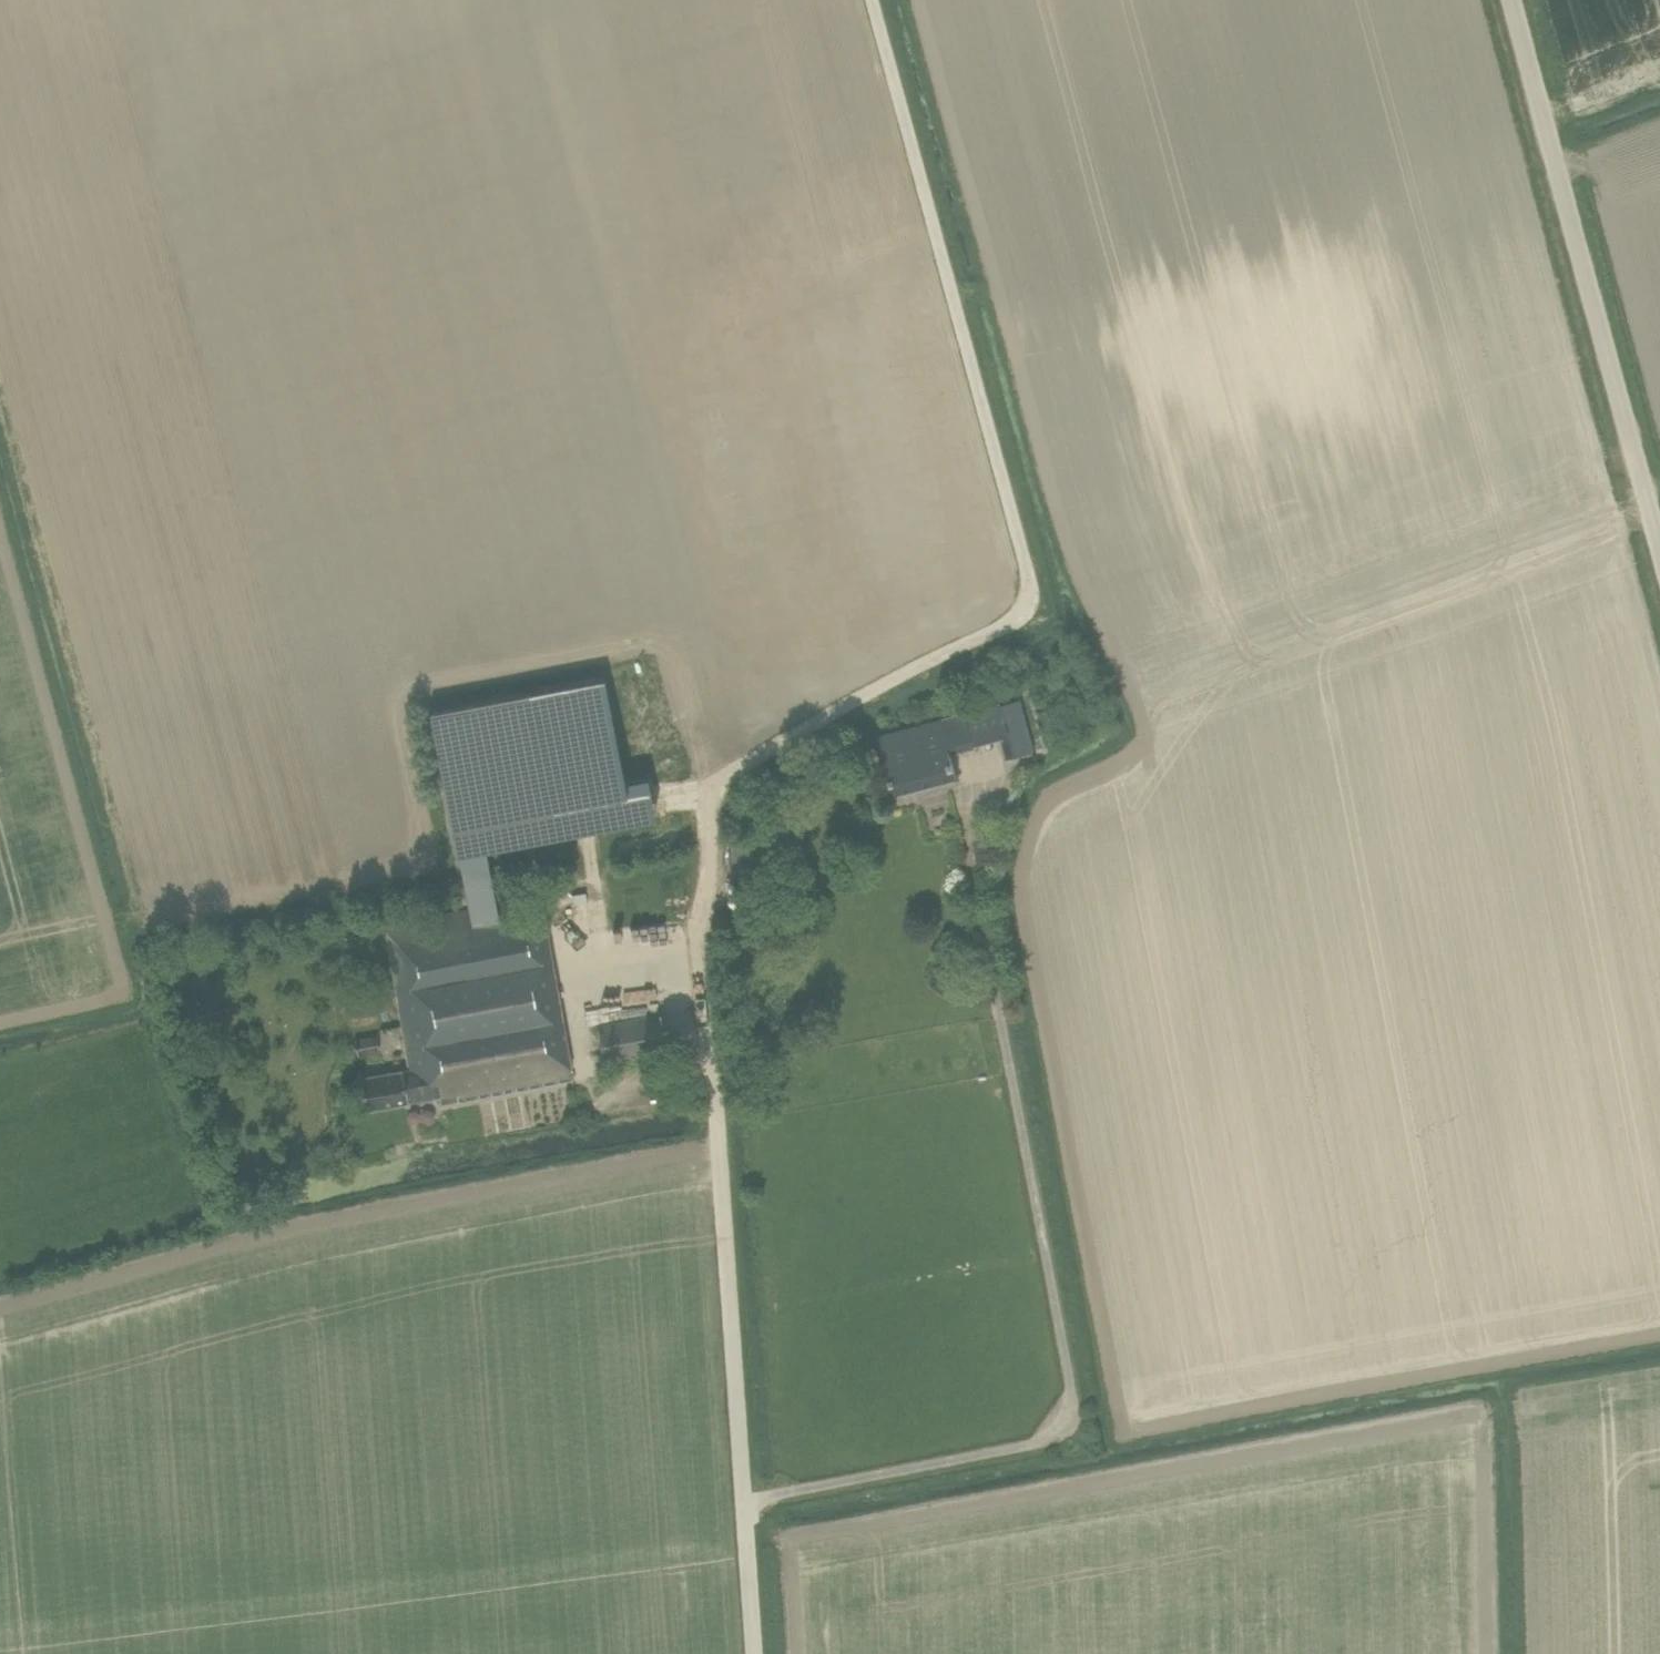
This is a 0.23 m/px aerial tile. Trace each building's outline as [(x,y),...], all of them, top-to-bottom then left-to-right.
[(528,696),(431,715),(452,826),(479,821),(549,808),(528,696)] [(1019,699),(993,706),(1001,738),(1006,758),(1032,751),(1019,699)] [(941,719),(879,736),(895,795),(954,779),(957,778),(950,755),(950,751),(975,745),(971,728),(967,712),(941,719)] [(539,896),(494,904),(479,821),(452,826),(468,909),(385,923),(408,1067),(359,1076),(357,1076),(363,1111),(408,1104),(408,1099),(439,1096),(441,1105),(572,1078),(539,896)] [(596,1025),(602,1063),(665,1053),(658,1015),(596,1025)] [(355,1038),(358,1056),(379,1052),(376,1034),(355,1038)]
